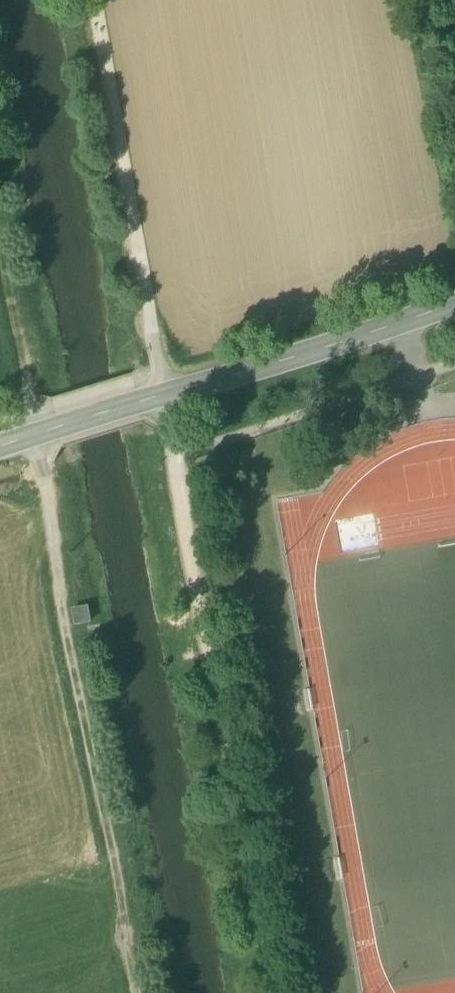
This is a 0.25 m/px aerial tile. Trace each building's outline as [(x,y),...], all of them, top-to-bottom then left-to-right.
[(388,395),(394,413),(404,410),(401,401),(398,392),(388,395)] [(406,399),(409,408),(417,405),(414,396),(406,399)] [(406,399),(401,401),(404,410),(409,408),(406,399)] [(72,610),(74,626),(91,623),(89,607),(72,610)]
